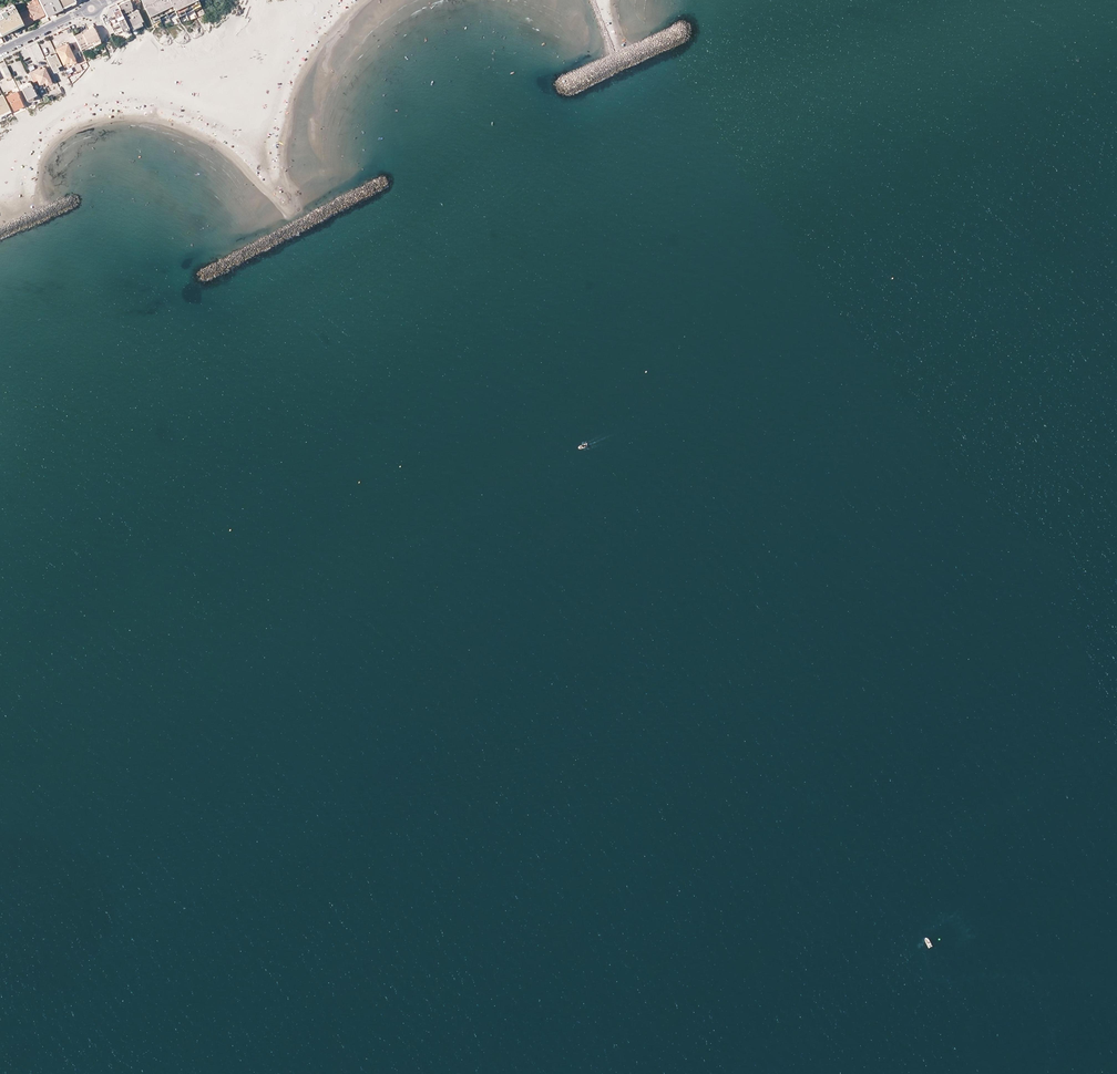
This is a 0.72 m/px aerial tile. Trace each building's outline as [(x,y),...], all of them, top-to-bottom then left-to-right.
[(46,16),(50,14),(61,9),(60,7),(57,0),(38,0),(46,16)] [(198,0),(146,0),(142,2),(153,25),(176,14),(178,19),(201,8),(198,0)] [(28,9),(33,20),(43,15),(37,1),(36,2),(37,5),(28,9)] [(119,7),(130,29),(132,28),(133,31),(143,27),(141,23),(143,23),(136,9),(132,10),(132,6),(130,2),(119,7)] [(22,24),(17,14),(12,4),(0,11),(0,36),(22,24)] [(22,24),(23,26),(33,21),(27,9),(24,10),(23,8),(19,10),(20,12),(17,14),(22,24)] [(130,32),(120,11),(114,14),(116,18),(109,22),(110,24),(106,26),(110,35),(114,33),(115,34),(122,31),(124,34),(130,32)] [(80,50),(93,44),(98,41),(97,38),(92,27),(86,30),(87,31),(81,34),(81,32),(77,34),(78,35),(74,37),(79,47),(80,50)] [(55,49),(62,64),(67,62),(74,59),(67,44),(55,49)] [(45,57),(52,70),(56,67),(57,69),(61,67),(54,54),(50,56),(49,55),(45,57)] [(6,66),(2,68),(6,76),(10,74),(6,66)] [(28,73),(32,82),(36,80),(38,84),(43,82),(49,79),(43,67),(40,69),(39,68),(28,73)] [(20,88),(26,100),(26,99),(27,100),(28,101),(29,100),(31,100),(31,98),(31,97),(35,95),(30,84),(20,88)] [(9,101),(13,110),(22,105),(17,97),(18,96),(15,91),(5,97),(8,102),(9,101)] [(9,110),(1,94),(0,95),(0,114),(9,110)]
